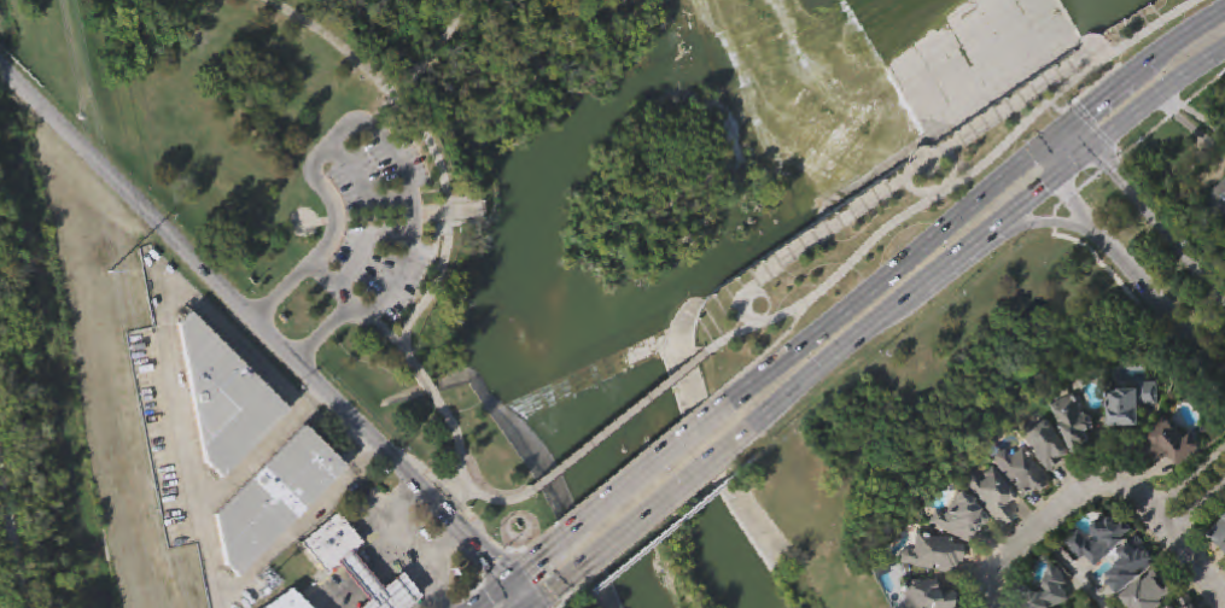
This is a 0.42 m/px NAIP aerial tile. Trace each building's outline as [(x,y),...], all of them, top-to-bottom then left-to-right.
[(1213,194),(1224,184),(1224,222),(1211,204),(1214,200),(1212,199),(1213,194)] [(291,413),(223,481),(204,463),(177,326),(191,312),(291,413)] [(1122,428),(1110,427),(1112,393),(1120,393),(1120,391),(1142,391),(1142,384),(1159,385),(1159,407),(1141,405),(1141,428),(1122,428)] [(1086,416),(1087,417),(1091,415),(1096,425),(1093,425),(1096,428),(1087,433),(1092,444),(1075,455),(1062,428),(1066,426),(1063,422),(1061,425),(1051,407),(1075,394),(1086,416)] [(1139,462),(1139,443),(1157,442),(1156,419),(1138,420),(1138,427),(1107,428),(1108,463),(1139,462)] [(1055,427),(1055,429),(1068,444),(1066,446),(1071,451),(1068,454),(1071,456),(1066,461),(1063,458),(1061,461),(1062,462),(1051,472),(1021,437),(1021,433),(1023,432),(1028,434),(1039,425),(1042,427),(1046,422),(1050,423),(1055,427)] [(1173,425),(1186,440),(1194,434),(1202,445),(1202,450),(1182,468),(1167,454),(1156,462),(1148,452),(1156,444),(1154,440),(1173,425)] [(345,468),(238,578),(224,565),(214,516),(303,426),(345,468)] [(1074,490),(1091,482),(1084,469),(1094,464),(1086,449),(1081,451),(1072,432),(1050,442),(1074,490)] [(1005,452),(1010,458),(1013,456),(1015,458),(1022,452),(1026,456),(1027,454),(1037,466),(1039,464),(1052,480),(1049,483),(1051,486),(1045,491),(1043,487),(1037,491),(1033,486),(1031,489),(1034,493),(1026,499),(993,462),(994,457),(1001,452),(1004,451),(1005,452)] [(1044,509),(1070,492),(1047,456),(1021,472),(1044,509)] [(985,466),(988,470),(992,467),(1017,496),(1005,505),(1016,519),(1003,531),(963,484),(985,466)] [(1008,495),(1001,487),(990,496),(1022,536),(1035,525),(1039,530),(1051,520),(1021,484),(1008,495)] [(980,511),(979,514),(986,516),(988,521),(986,525),(982,527),(979,526),(968,544),(929,524),(935,511),(945,516),(946,513),(951,515),(956,505),(953,504),(959,495),(975,503),(973,508),(980,511)] [(1016,533),(992,505),(977,517),(971,510),(960,519),(995,561),(1009,550),(1004,543),(1016,533)] [(332,567),(326,572),(302,542),(337,513),(361,542),(355,548),(355,553),(352,554),(338,566),(332,567)] [(1116,526),(1124,527),(1127,522),(1134,531),(1125,539),(1127,543),(1097,568),(1087,557),(1083,561),(1068,543),(1081,532),(1087,540),(1090,538),(1093,543),(1097,539),(1093,534),(1095,528),(1099,524),(1107,524),(1112,519),(1115,520),(1118,522),(1118,525),(1116,526)] [(1211,533),(1224,520),(1224,548),(1224,549),(1211,533)] [(944,554),(933,548),(927,560),(969,582),(986,549),(954,532),(944,554)] [(917,534),(953,540),(952,544),(963,546),(961,563),(957,563),(955,575),(900,565),(899,562),(900,554),(905,550),(914,551),(917,534)] [(1143,578),(1121,597),(1109,585),(1113,581),(1109,577),(1119,569),(1118,566),(1125,560),(1120,554),(1139,536),(1147,544),(1143,548),(1155,561),(1141,574),(1143,578)] [(348,590),(359,581),(335,551),(299,579),(321,607),(326,607),(335,601),(340,607),(362,607),(348,590)] [(1206,570),(1224,590),(1224,552),(1206,570)] [(419,597),(405,607),(359,607),(367,601),(338,566),(352,554),(356,560),(380,589),(399,573),(419,597)] [(1090,605),(1135,569),(1125,557),(1118,562),(1111,554),(1102,561),(1098,556),(1085,567),(1083,565),(1067,577),(1090,605)] [(1071,601),(1057,607),(1022,607),(1015,596),(1017,590),(1023,586),(1029,589),(1033,595),(1036,594),(1040,596),(1046,592),(1044,590),(1051,568),(1061,569),(1068,585),(1063,587),(1071,601)] [(1167,607),(1166,607),(1131,607),(1124,600),(1159,568),(1176,585),(1174,586),(1180,592),(1165,604),(1167,607)] [(952,604),(952,607),(903,607),(902,584),(937,581),(938,595),(953,594),(953,603),(952,604)] [(291,589),(310,607),(262,607),(291,589)]
